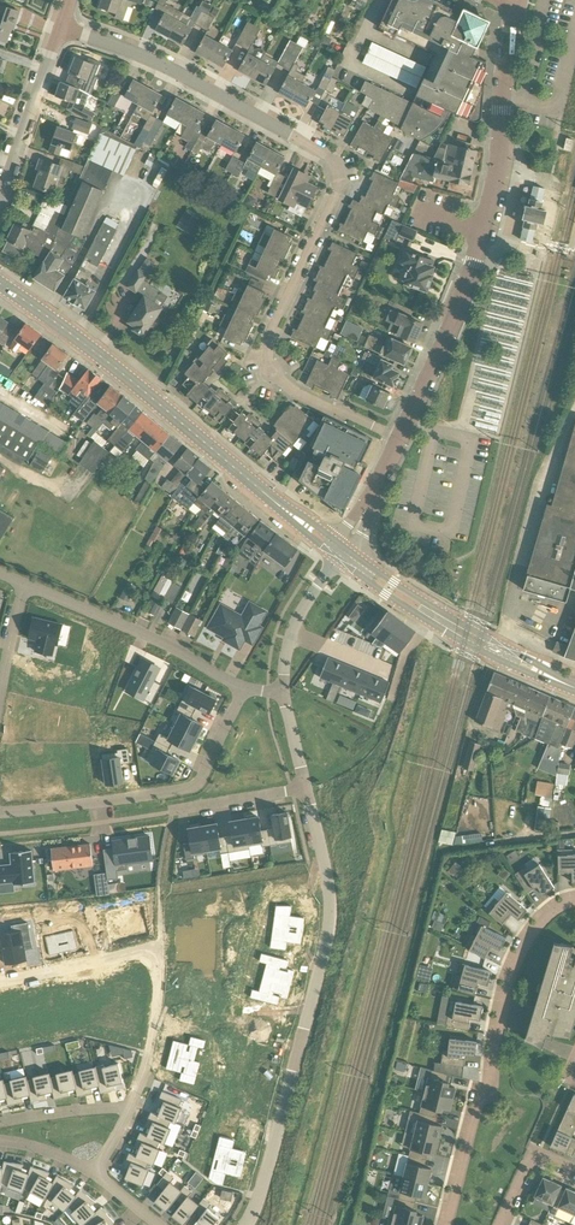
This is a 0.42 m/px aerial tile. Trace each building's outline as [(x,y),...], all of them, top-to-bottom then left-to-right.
[(100,6),(99,6),(99,7),(117,13),(115,18),(123,20),(130,1),(142,5),(143,0),(102,0),(100,6)] [(169,37),(183,13),(175,9),(166,4),(168,0),(159,0),(155,9),(164,14),(155,30),(169,37)] [(450,0),(392,0),(379,27),(436,53),(412,104),(365,81),(360,92),(367,96),(374,99),(368,109),(401,127),(400,129),(421,140),(422,140),(426,138),(431,135),(435,132),(439,128),(442,124),(445,120),(448,116),(459,121),(462,116),(474,122),(476,122),(478,122),(479,122),(480,121),(481,120),(481,119),(482,118),(482,117),(484,93),(474,88),(481,72),(482,73),(482,72),(481,72),(485,64),(487,64),(487,61),(486,61),(485,62),(473,56),(477,47),(478,48),(486,32),(485,32),(479,17),(480,16),(464,8),(462,13),(453,9),(456,2),(450,0)] [(7,42),(13,24),(15,25),(20,12),(0,5),(0,39),(7,42)] [(220,10),(215,7),(211,14),(216,16),(220,10)] [(264,7),(262,12),(270,16),(273,11),(264,7)] [(183,13),(169,37),(183,45),(195,24),(201,28),(208,14),(202,11),(199,16),(195,14),(192,18),(183,13)] [(208,14),(201,28),(208,31),(215,18),(208,14)] [(236,43),(243,47),(254,25),(248,22),(236,43)] [(252,77),(261,60),(266,52),(259,48),(255,50),(253,44),(261,29),(254,25),(243,47),(249,50),(238,70),(252,77)] [(209,60),(219,43),(205,35),(196,52),(209,60)] [(325,36),(320,45),(327,48),(332,40),(325,36)] [(277,64),(284,67),(297,44),(289,40),(277,64)] [(233,50),(219,43),(209,60),(223,67),(233,50)] [(297,44),(284,67),(290,71),(294,63),(303,47),(297,44)] [(65,84),(80,89),(89,94),(91,95),(98,77),(95,76),(101,63),(88,58),(89,59),(87,62),(75,57),(75,58),(70,72),(69,71),(69,72),(70,73),(65,84)] [(266,85),(275,68),(261,60),(252,77),(266,85)] [(299,65),(294,63),(290,71),(279,92),(292,100),(302,83),(306,76),(295,71),(299,65)] [(329,67),(326,73),(331,75),(332,76),(335,70),(329,67)] [(302,83),(292,100),(306,107),(310,100),(318,105),(325,91),(331,78),(332,76),(331,75),(326,73),(325,75),(325,74),(317,91),(302,83)] [(338,81),(331,78),(325,91),(332,94),(338,81)] [(134,79),(124,97),(138,105),(148,87),(147,87),(135,80),(134,79)] [(85,106),(89,94),(80,89),(65,84),(60,82),(56,96),(69,101),(67,109),(92,121),(97,112),(85,106)] [(148,87),(138,105),(135,112),(148,119),(143,128),(149,132),(157,118),(151,115),(162,95),(161,94),(161,95),(148,88),(148,87)] [(122,94),(115,90),(107,104),(115,107),(122,94)] [(362,105),(368,109),(374,99),(367,96),(362,105)] [(167,115),(181,123),(191,105),(190,105),(177,98),(177,97),(167,115)] [(331,131),(341,111),(329,104),(319,121),(324,124),(323,126),(331,131)] [(191,105),(181,123),(187,126),(181,138),(188,142),(185,148),(192,151),(199,138),(193,134),(204,113),(204,112),(204,113),(191,106),(191,105)] [(341,111),(331,131),(339,135),(340,133),(345,135),(354,118),(348,115),(351,109),(345,105),(341,111)] [(157,118),(149,132),(145,140),(151,144),(163,122),(157,118)] [(87,133),(90,124),(76,120),(73,128),(87,133)] [(215,142),(221,145),(231,127),(230,127),(218,120),(217,120),(209,135),(203,131),(199,138),(192,151),(198,155),(201,149),(209,153),(215,142)] [(357,146),(367,151),(383,123),(378,121),(374,127),(364,122),(350,145),(355,148),(357,146)] [(387,126),(383,123),(367,151),(377,157),(375,160),(381,163),(394,139),(383,133),(387,126)] [(77,142),(80,135),(58,127),(50,151),(68,158),(74,141),(77,142)] [(231,127),(221,145),(235,153),(245,135),(244,134),(244,135),(231,128),(231,127)] [(34,278),(55,291),(67,271),(68,272),(76,260),(87,239),(83,237),(113,169),(124,175),(137,146),(134,144),(102,128),(79,180),(80,180),(69,206),(68,205),(63,215),(59,225),(60,225),(51,251),(46,258),(47,259),(45,262),(44,262),(34,278)] [(143,128),(134,144),(137,146),(140,148),(145,140),(149,132),(143,128)] [(567,136),(564,150),(571,152),(574,138),(567,136)] [(399,140),(394,148),(401,152),(405,144),(399,140)] [(262,167),(271,150),(271,149),(271,150),(258,143),(258,142),(257,142),(248,160),(262,167)] [(451,181),(469,185),(476,151),(470,150),(471,148),(469,148),(468,149),(458,147),(441,143),(434,158),(432,163),(437,165),(435,177),(450,180),(450,181),(451,181)] [(284,157),(271,150),(262,167),(277,175),(268,192),(274,196),(285,177),(277,173),(285,157),(284,157)] [(433,182),(435,177),(437,165),(432,163),(434,158),(413,153),(400,180),(413,183),(414,177),(433,182)] [(232,173),(239,160),(233,156),(225,169),(232,173)] [(64,159),(61,166),(41,159),(38,169),(41,170),(35,187),(53,193),(59,175),(67,178),(69,170),(81,174),(84,166),(64,159)] [(185,163),(179,159),(175,166),(181,169),(185,163)] [(246,163),(239,160),(232,173),(238,177),(246,163)] [(385,165),(381,171),(388,175),(391,168),(385,165)] [(303,174),(293,170),(278,200),(290,205),(292,201),(306,208),(316,188),(300,180),(303,174)] [(374,178),(369,189),(399,202),(401,198),(394,194),(399,183),(374,172),(372,177),(374,178)] [(543,223),(545,217),(546,211),(541,210),(542,202),(545,189),(534,186),(531,200),(530,200),(529,207),(527,206),(525,216),(524,218),(526,219),(524,226),(521,239),(532,242),(535,229),(536,229),(538,222),(543,223)] [(17,189),(14,199),(21,202),(25,192),(17,189)] [(399,202),(369,189),(364,199),(362,198),(360,202),(359,203),(378,211),(378,212),(384,215),(389,204),(396,207),(399,202)] [(257,199),(249,196),(245,203),(253,206),(257,199)] [(55,211),(63,215),(68,205),(46,197),(41,206),(54,213),(55,211)] [(359,203),(360,202),(353,199),(351,205),(353,206),(348,216),(378,230),(380,225),(373,222),(378,212),(378,211),(359,203)] [(187,209),(177,226),(190,234),(200,217),(187,209)] [(59,225),(63,215),(55,211),(54,213),(45,231),(34,225),(31,231),(16,223),(8,240),(9,241),(4,251),(21,260),(27,248),(39,254),(38,255),(39,255),(39,254),(46,258),(51,251),(60,225),(59,225)] [(375,235),(378,230),(348,216),(343,227),(341,226),(338,231),(363,243),(368,232),(375,235)] [(91,263),(98,267),(118,229),(105,223),(86,258),(92,261),(91,263)] [(267,225),(261,239),(288,251),(292,243),(290,242),(292,237),(267,225)] [(413,241),(417,231),(404,225),(399,235),(413,241)] [(284,259),(288,251),(261,239),(259,244),(266,248),(263,255),(280,263),(282,258),(284,259)] [(333,249),(328,259),(358,273),(360,268),(353,265),(358,254),(333,242),(330,248),(333,249)] [(406,283),(408,288),(412,290),(417,287),(427,290),(428,287),(433,286),(434,282),(431,279),(432,276),(430,275),(433,267),(431,266),(433,260),(406,250),(402,262),(410,265),(405,279),(407,280),(406,283)] [(277,268),(280,263),(263,255),(259,262),(252,258),(249,265),(257,268),(269,274),(276,277),(280,269),(277,268)] [(147,257),(138,270),(127,287),(136,292),(137,291),(145,297),(140,305),(129,321),(137,326),(135,329),(144,335),(151,324),(153,325),(157,324),(159,320),(158,316),(157,315),(169,296),(144,280),(156,263),(147,257)] [(358,273),(328,259),(323,269),(321,268),(318,273),(343,285),(348,274),(355,278),(357,273),(358,273)] [(368,263),(362,260),(359,267),(365,269),(368,263)] [(249,265),(246,271),(246,272),(252,274),(253,275),(257,268),(249,265)] [(343,285),(318,273),(316,278),(319,280),(313,290),(316,291),(343,304),(343,303),(345,299),(338,296),(343,285)] [(501,432),(532,281),(494,273),(476,362),(481,364),(476,391),(482,392),(475,427),(501,432)] [(64,297),(86,310),(97,291),(90,287),(92,284),(88,281),(86,284),(75,278),(64,297)] [(235,294),(252,302),(262,307),(266,299),(263,298),(266,293),(248,285),(245,292),(237,289),(235,294)] [(308,300),(306,305),(331,317),(336,306),(343,310),(345,304),(344,304),(343,303),(343,304),(316,291),(311,301),(308,300)] [(262,307),(252,302),(235,294),(232,300),(239,303),(236,310),(253,319),(255,314),(258,315),(262,307)] [(344,304),(345,304),(348,306),(349,306),(352,299),(347,297),(344,304)] [(216,307),(209,304),(205,312),(212,315),(216,307)] [(301,322),(331,336),(333,331),(326,328),(331,317),(306,305),(304,310),(306,312),(301,322)] [(253,319),(236,310),(229,307),(223,320),(250,333),(254,325),(251,323),(253,319)] [(423,324),(412,319),(391,310),(387,319),(393,321),(388,330),(414,342),(423,324)] [(5,346),(15,327),(8,323),(8,322),(0,317),(0,343),(5,346)] [(246,341),(250,333),(223,320),(220,326),(227,329),(224,336),(241,345),(243,340),(246,341)] [(351,338),(358,341),(362,331),(364,328),(347,320),(341,333),(351,338)] [(331,336),(301,322),(296,332),(294,331),(291,337),(316,348),(321,337),(328,341),(331,336)] [(10,347),(11,348),(9,350),(14,354),(15,351),(16,352),(22,344),(30,350),(41,335),(27,324),(16,339),(10,347)] [(362,331),(358,341),(351,338),(350,339),(365,346),(405,364),(406,361),(408,356),(410,355),(412,351),(411,349),(412,347),(392,338),(388,348),(376,342),(378,339),(370,335),(362,331)] [(209,347),(205,352),(223,368),(227,363),(224,360),(229,353),(212,339),(207,345),(209,347)] [(57,369),(68,354),(54,344),(42,359),(43,360),(33,374),(39,378),(39,379),(45,383),(35,397),(48,406),(57,392),(50,387),(60,372),(57,369)] [(334,353),(337,346),(331,344),(328,350),(334,353)] [(394,365),(366,351),(363,358),(379,366),(374,377),(394,386),(395,384),(397,385),(400,378),(398,377),(400,372),(392,368),(394,365)] [(223,368),(205,352),(200,357),(198,356),(193,362),(194,363),(209,376),(210,376),(216,369),(219,372),(223,368)] [(335,352),(332,358),(337,360),(340,361),(343,355),(335,352)] [(323,389),(337,360),(332,358),(329,365),(318,360),(306,385),(311,387),(313,384),(323,389)] [(337,360),(323,389),(333,394),(332,397),(338,399),(349,375),(338,369),(342,362),(340,361),(337,360)] [(209,376),(194,363),(185,374),(189,377),(183,384),(203,382),(209,376)] [(80,406),(101,379),(102,379),(92,371),(92,372),(89,369),(80,382),(68,373),(59,390),(80,406)] [(178,382),(173,378),(170,382),(175,386),(178,382)] [(101,379),(80,406),(74,414),(83,421),(96,405),(98,403),(110,386),(101,379)] [(203,382),(183,384),(190,391),(187,395),(198,403),(210,388),(203,382)] [(382,387),(374,383),(366,400),(384,408),(385,406),(386,406),(389,401),(387,400),(391,393),(381,389),(382,387)] [(111,385),(110,386),(98,403),(96,405),(102,409),(96,416),(94,414),(87,423),(93,428),(88,435),(92,438),(99,428),(102,424),(104,421),(106,419),(124,396),(111,385)] [(211,387),(210,388),(198,403),(197,404),(203,410),(205,408),(210,412),(226,393),(221,389),(218,393),(211,387)] [(226,393),(210,412),(216,416),(214,418),(220,423),(234,406),(227,400),(230,397),(226,393)] [(124,396),(106,419),(104,421),(102,424),(110,430),(113,426),(117,428),(119,426),(135,405),(124,396)] [(135,405),(119,426),(117,428),(107,440),(114,445),(118,441),(119,441),(144,413),(135,405)] [(289,407),(282,415),(307,435),(310,431),(307,429),(314,421),(296,406),(293,410),(289,407)] [(236,433),(241,437),(256,418),(252,415),(249,418),(242,412),(228,430),(234,435),(236,433)] [(148,459),(156,450),(170,434),(144,413),(119,441),(118,441),(114,445),(110,450),(117,457),(136,434),(143,440),(135,448),(148,459)] [(276,430),(277,431),(292,444),(294,445),(301,437),(304,439),(307,435),(282,415),(275,424),(279,426),(276,430)] [(321,464),(359,484),(361,480),(363,475),(368,465),(362,462),(371,444),(373,439),(357,432),(339,423),(324,416),(313,440),(311,444),(312,445),(317,447),(318,448),(316,451),(325,456),(321,464)] [(256,418),(241,437),(246,441),(244,443),(251,449),(252,448),(253,446),(264,432),(265,431),(258,426),(261,422),(256,418)] [(0,419),(0,451),(22,464),(25,459),(28,461),(39,443),(18,430),(0,419)] [(574,573),(574,430),(553,507),(548,505),(528,576),(571,588),(574,573)] [(271,438),(273,459),(280,451),(283,454),(292,444),(277,431),(271,438)] [(264,432),(253,446),(252,448),(262,456),(265,453),(273,459),(271,438),(264,432)] [(170,434),(156,450),(160,454),(153,462),(145,477),(153,483),(162,468),(182,444),(170,434)] [(109,452),(102,446),(95,440),(79,463),(93,473),(98,467),(109,452)] [(173,494),(178,487),(187,473),(199,458),(188,448),(175,464),(181,469),(171,482),(168,479),(162,486),(173,494)] [(52,458),(40,451),(30,467),(43,474),(52,458)] [(187,473),(178,487),(188,495),(181,503),(189,509),(195,502),(208,486),(202,481),(212,468),(199,458),(187,473)] [(346,509),(359,484),(321,464),(320,467),(310,462),(301,480),(339,511),(346,509)] [(208,486),(195,502),(200,507),(195,513),(201,518),(210,506),(223,490),(212,481),(208,486)] [(216,511),(223,517),(236,501),(223,490),(210,506),(201,518),(196,524),(201,529),(206,523),(206,522),(210,517),(211,518),(216,511)] [(141,504),(144,499),(138,495),(135,501),(141,504)] [(213,528),(224,537),(246,509),(236,501),(223,517),(213,528)] [(0,509),(0,542),(15,518),(0,509)] [(259,519),(246,509),(224,537),(228,541),(233,536),(234,536),(239,530),(245,535),(259,519)] [(257,566),(265,551),(277,533),(261,521),(246,541),(240,551),(257,566)] [(277,533),(265,551),(286,566),(298,549),(277,533)] [(191,547),(185,543),(179,554),(184,558),(191,547)] [(234,562),(228,558),(223,566),(229,570),(234,562)] [(229,571),(234,574),(239,566),(234,563),(229,571)] [(162,601),(164,599),(173,581),(163,576),(152,595),(162,601)] [(571,588),(528,576),(524,590),(567,602),(571,588)] [(181,586),(173,581),(164,599),(172,603),(181,586)] [(154,615),(160,604),(152,600),(146,611),(154,615)] [(265,612),(251,604),(241,622),(230,615),(231,612),(222,606),(216,616),(219,618),(213,628),(225,635),(226,634),(230,636),(228,640),(239,647),(245,638),(252,642),(260,628),(257,626),(265,612)] [(180,629),(189,613),(176,607),(168,623),(180,629)] [(377,625),(373,631),(392,645),(401,652),(409,642),(416,632),(387,611),(380,621),(378,624),(377,625)] [(203,621),(189,613),(181,630),(195,637),(203,621)] [(63,624),(34,617),(29,637),(39,640),(37,650),(54,654),(56,643),(59,644),(63,624)] [(569,645),(565,657),(574,660),(574,630),(569,645)] [(553,652),(565,657),(569,645),(558,641),(553,652)] [(234,657),(238,649),(226,643),(221,651),(234,657)] [(350,666),(329,657),(321,677),(341,686),(350,666)] [(143,699),(144,700),(152,704),(162,684),(154,680),(160,668),(143,659),(130,685),(146,693),(143,699)] [(370,674),(350,666),(341,686),(362,694),(370,674)] [(510,679),(494,672),(476,721),(476,722),(491,729),(492,728),(510,679)] [(370,674),(362,694),(383,703),(391,683),(370,674)] [(191,676),(188,681),(195,685),(198,680),(191,676)] [(510,679),(492,728),(499,731),(507,710),(505,709),(507,701),(513,703),(521,684),(510,679)] [(521,684),(513,703),(516,716),(520,717),(515,731),(516,731),(522,733),(521,733),(522,734),(524,730),(526,723),(529,715),(526,714),(528,710),(524,708),(532,689),(521,684)] [(180,706),(194,713),(197,707),(210,713),(216,700),(215,699),(216,697),(210,693),(209,696),(190,686),(180,706)] [(542,716),(550,696),(532,689),(524,708),(528,710),(526,714),(529,715),(526,723),(524,730),(522,734),(534,738),(535,739),(542,716)] [(334,702),(336,696),(330,693),(327,699),(334,702)] [(560,749),(559,748),(561,744),(574,707),(550,696),(542,716),(535,739),(548,744),(539,768),(557,776),(560,749)] [(175,727),(197,738),(198,736),(198,737),(202,728),(203,725),(191,719),(194,713),(180,706),(176,713),(179,714),(172,726),(175,727)] [(359,706),(356,712),(362,715),(365,708),(359,706)] [(561,744),(572,748),(574,742),(574,707),(561,744)] [(507,723),(504,733),(509,735),(513,725),(507,723)] [(156,741),(170,749),(174,742),(190,751),(197,738),(175,727),(169,738),(160,734),(156,741)] [(170,749),(156,741),(146,760),(173,774),(174,772),(178,764),(180,761),(167,754),(170,749)] [(481,746),(481,744),(471,741),(463,768),(474,771),(481,746)] [(123,782),(121,764),(130,763),(128,749),(118,750),(118,752),(102,755),(107,784),(123,782)] [(504,761),(494,764),(495,770),(505,767),(504,761)] [(558,775),(569,776),(571,766),(559,764),(558,775)] [(552,796),(554,785),(538,782),(536,793),(544,795),(552,796)] [(542,805),(542,807),(551,808),(553,796),(552,796),(544,795),(541,798),(540,804),(542,805)] [(547,833),(548,833),(551,808),(542,807),(538,806),(534,830),(547,832),(547,833)] [(268,830),(271,845),(292,842),(287,812),(272,815),(275,829),(268,830)] [(262,847),(271,845),(268,830),(261,831),(259,817),(255,818),(255,815),(246,817),(246,819),(245,819),(249,846),(262,844),(262,847)] [(250,849),(249,846),(245,819),(230,822),(233,836),(226,837),(229,852),(250,849)] [(205,826),(203,826),(207,850),(220,848),(221,854),(229,852),(226,837),(219,838),(217,824),(214,825),(214,824),(205,826)] [(208,853),(207,850),(203,826),(189,829),(191,843),(184,844),(186,860),(195,858),(195,855),(208,853)] [(445,844),(452,845),(456,832),(449,830),(445,844)] [(114,848),(104,849),(107,874),(108,880),(119,879),(118,875),(118,871),(128,869),(127,864),(150,861),(153,860),(150,836),(137,837),(135,837),(135,838),(131,839),(131,838),(128,838),(128,839),(113,841),(114,848)] [(91,844),(51,848),(54,870),(93,865),(91,844)] [(559,850),(559,849),(559,873),(560,873),(560,872),(568,872),(568,873),(569,873),(569,872),(573,872),(573,882),(574,882),(574,855),(573,849),(559,850)] [(0,866),(0,883),(14,882),(14,884),(35,882),(32,850),(11,852),(12,864),(0,866)] [(520,857),(516,850),(506,856),(511,863),(520,857)] [(538,886),(544,895),(554,888),(555,889),(554,888),(555,888),(540,864),(530,871),(527,867),(523,869),(522,869),(522,870),(516,874),(528,894),(529,893),(528,892),(534,889),(535,889),(536,889),(535,888),(538,886)] [(191,870),(183,871),(184,879),(193,877),(191,870)] [(110,894),(109,886),(97,888),(98,895),(110,894)] [(527,911),(528,912),(528,911),(527,911),(528,910),(507,892),(499,901),(495,898),(486,908),(485,908),(503,924),(504,924),(503,923),(509,917),(510,917),(509,916),(512,914),(519,920),(527,911)] [(110,913),(109,913),(116,937),(117,937),(145,929),(146,929),(140,905),(139,905),(110,912),(110,913)] [(308,918),(293,916),(294,906),(278,905),(277,914),(282,915),(280,928),(306,931),(308,918)] [(445,924),(435,920),(432,927),(442,931),(445,924)] [(12,926),(13,932),(1,935),(6,964),(27,960),(25,950),(33,948),(28,923),(12,926)] [(501,951),(506,940),(507,940),(506,939),(507,938),(483,925),(477,936),(472,934),(466,946),(465,946),(465,947),(486,958),(486,957),(485,957),(489,950),(490,951),(490,950),(489,950),(491,947),(501,951)] [(76,926),(46,933),(51,954),(61,952),(62,953),(71,951),(71,949),(81,947),(76,926)] [(288,951),(289,943),(304,945),(306,931),(280,928),(278,940),(273,939),(272,948),(288,951)] [(527,1034),(526,1040),(528,1035),(544,1041),(542,1048),(543,1048),(546,1038),(553,1040),(557,1028),(571,1033),(570,1037),(574,1022),(574,952),(573,951),(574,945),(573,945),(571,952),(554,947),(556,943),(555,942),(542,984),(539,983),(537,990),(540,991),(536,1006),(527,1034)] [(268,964),(264,977),(294,985),(298,970),(289,968),(291,960),(263,953),(261,962),(268,964)] [(420,964),(417,978),(430,980),(432,966),(420,964)] [(492,972),(469,966),(463,964),(460,976),(457,975),(456,980),(455,980),(456,981),(454,988),(476,995),(476,994),(475,993),(477,987),(478,987),(478,986),(479,983),(488,985),(492,973),(493,974),(492,973),(492,972)] [(294,985),(264,977),(261,991),(254,989),(251,998),(279,1005),(281,998),(290,1000),(294,985)] [(428,984),(419,982),(418,991),(426,993),(428,984)] [(485,1008),(483,1008),(484,1007),(457,1001),(454,1013),(449,1012),(448,1017),(447,1017),(447,1018),(448,1018),(446,1025),(469,1030),(470,1030),(469,1029),(470,1022),(471,1023),(471,1022),(470,1022),(471,1018),(481,1020),(483,1008),(484,1008),(485,1008)] [(254,1011),(259,1012),(256,1024),(281,1031),(284,1018),(270,1014),(272,1006),(256,1002),(254,1011)] [(247,1035),(245,1044),(261,1048),(263,1041),(277,1044),(281,1031),(256,1024),(252,1037),(247,1035)] [(172,1039),(168,1053),(197,1062),(201,1048),(204,1049),(207,1040),(191,1036),(189,1044),(172,1039)] [(443,1056),(442,1063),(436,1063),(435,1071),(448,1074),(463,1078),(464,1067),(465,1067),(465,1066),(464,1066),(465,1059),(466,1059),(466,1058),(465,1058),(466,1054),(476,1056),(477,1044),(479,1044),(479,1043),(477,1043),(478,1042),(456,1040),(450,1039),(449,1051),(444,1051),(443,1055),(442,1055),(442,1056),(443,1056)] [(79,1040),(66,1043),(68,1050),(80,1048),(79,1040)] [(55,1045),(43,1047),(44,1053),(56,1051),(55,1045)] [(132,1051),(123,1048),(124,1054),(125,1059),(133,1057),(132,1051)] [(197,1062),(168,1053),(164,1068),(181,1073),(178,1080),(194,1085),(197,1076),(193,1075),(197,1062)] [(407,1064),(398,1062),(396,1069),(405,1072),(407,1064)] [(104,1065),(96,1067),(100,1085),(99,1086),(101,1093),(116,1089),(115,1084),(123,1082),(119,1063),(104,1067),(104,1065)] [(80,1073),(74,1075),(77,1088),(76,1089),(78,1096),(93,1092),(92,1087),(99,1086),(100,1085),(96,1067),(80,1070),(80,1073)] [(51,1078),(50,1078),(54,1092),(53,1092),(55,1099),(70,1096),(69,1093),(69,1090),(74,1089),(76,1089),(77,1088),(73,1075),(74,1075),(73,1070),(57,1073),(57,1076),(51,1078)] [(426,1092),(453,1099),(456,1088),(448,1086),(449,1083),(444,1081),(446,1074),(448,1075),(448,1074),(435,1071),(432,1070),(426,1092)] [(28,1081),(27,1081),(30,1095),(32,1102),(47,1099),(46,1096),(46,1093),(51,1092),(53,1092),(54,1092),(50,1078),(51,1078),(50,1073),(34,1077),(34,1079),(28,1081)] [(5,1084),(4,1084),(7,1098),(9,1105),(24,1102),(23,1099),(22,1097),(27,1095),(30,1095),(27,1081),(28,1081),(27,1076),(10,1080),(11,1082),(5,1084)] [(162,1092),(156,1106),(159,1107),(161,1108),(159,1113),(158,1115),(158,1116),(171,1121),(176,1123),(182,1108),(180,1107),(182,1100),(162,1092)] [(451,1110),(453,1099),(426,1092),(421,1113),(437,1117),(438,1117),(435,1116),(437,1109),(442,1111),(443,1108),(451,1110)] [(574,1094),(563,1120),(574,1126),(574,1095),(574,1094)] [(151,1112),(145,1126),(148,1128),(150,1128),(148,1133),(148,1136),(147,1136),(160,1141),(160,1142),(165,1144),(171,1129),(169,1128),(171,1121),(158,1116),(158,1115),(151,1112)] [(437,1118),(437,1117),(421,1113),(420,1115),(410,1112),(409,1120),(418,1123),(415,1134),(439,1140),(443,1126),(433,1124),(435,1117),(437,1118)] [(563,1120),(551,1146),(562,1151),(573,1156),(574,1152),(574,1139),(573,1138),(574,1133),(574,1126),(563,1120)] [(140,1133),(135,1147),(137,1148),(140,1149),(138,1154),(137,1156),(136,1157),(149,1162),(149,1163),(154,1165),(160,1149),(158,1148),(160,1142),(160,1141),(147,1136),(148,1136),(140,1133)] [(436,1155),(439,1140),(415,1134),(415,1136),(405,1134),(402,1147),(412,1150),(410,1156),(427,1160),(424,1159),(426,1152),(436,1155)] [(223,1146),(220,1158),(245,1165),(248,1152),(234,1148),(236,1140),(220,1136),(218,1145),(223,1146)] [(383,1150),(375,1148),(373,1155),(382,1157),(383,1150)] [(130,1153),(124,1168),(129,1170),(125,1178),(143,1185),(149,1170),(147,1169),(149,1163),(149,1162),(136,1157),(137,1156),(130,1153)] [(427,1160),(410,1156),(405,1177),(428,1183),(432,1169),(422,1166),(424,1160),(427,1160)] [(224,1186),(227,1174),(241,1178),(245,1165),(220,1158),(216,1170),(211,1169),(209,1178),(216,1184),(224,1186)] [(4,1169),(1,1184),(2,1184),(24,1192),(25,1188),(24,1188),(29,1173),(26,1172),(22,1171),(22,1168),(24,1165),(4,1161),(3,1169),(4,1169)] [(29,1173),(24,1188),(25,1188),(45,1199),(48,1194),(48,1193),(54,1182),(53,1182),(51,1181),(47,1178),(48,1176),(50,1173),(31,1166),(29,1173)] [(163,1176),(167,1171),(163,1168),(159,1173),(163,1176)] [(164,1190),(155,1201),(167,1210),(176,1199),(175,1199),(182,1191),(181,1190),(171,1182),(175,1178),(167,1172),(157,1184),(164,1190)] [(54,1182),(48,1193),(48,1194),(54,1198),(52,1200),(65,1211),(69,1206),(69,1205),(76,1196),(76,1195),(74,1194),(70,1190),(72,1189),(74,1185),(57,1176),(53,1182),(54,1182)] [(425,1197),(428,1183),(405,1177),(399,1198),(416,1203),(416,1202),(414,1202),(415,1195),(425,1197)] [(551,1207),(558,1192),(561,1186),(560,1185),(549,1180),(544,1178),(540,1188),(537,1187),(534,1195),(552,1203),(551,1206),(551,1207)] [(182,1203),(172,1215),(184,1224),(195,1211),(194,1211),(199,1204),(189,1196),(192,1191),(185,1186),(181,1190),(182,1191),(175,1199),(176,1199),(182,1203)] [(551,1207),(549,1213),(571,1223),(574,1215),(574,1192),(572,1191),(567,1189),(565,1195),(558,1192),(551,1207)] [(69,1205),(69,1206),(73,1211),(71,1213),(82,1224),(83,1224),(85,1223),(85,1222),(96,1213),(96,1212),(91,1206),(93,1205),(96,1202),(81,1190),(76,1195),(76,1196),(69,1205)] [(194,1224),(213,1224),(216,1221),(219,1217),(208,1208),(211,1204),(204,1198),(199,1204),(194,1211),(195,1211),(201,1216),(194,1224)] [(399,1198),(397,1206),(394,1205),(390,1219),(415,1224),(422,1224),(424,1216),(416,1214),(417,1211),(412,1209),(413,1202),(416,1203),(399,1198)] [(16,1212),(22,1214),(26,1202),(20,1200),(16,1212)] [(85,1222),(85,1223),(86,1224),(110,1224),(111,1224),(114,1222),(101,1207),(96,1212),(96,1213),(85,1222)]
